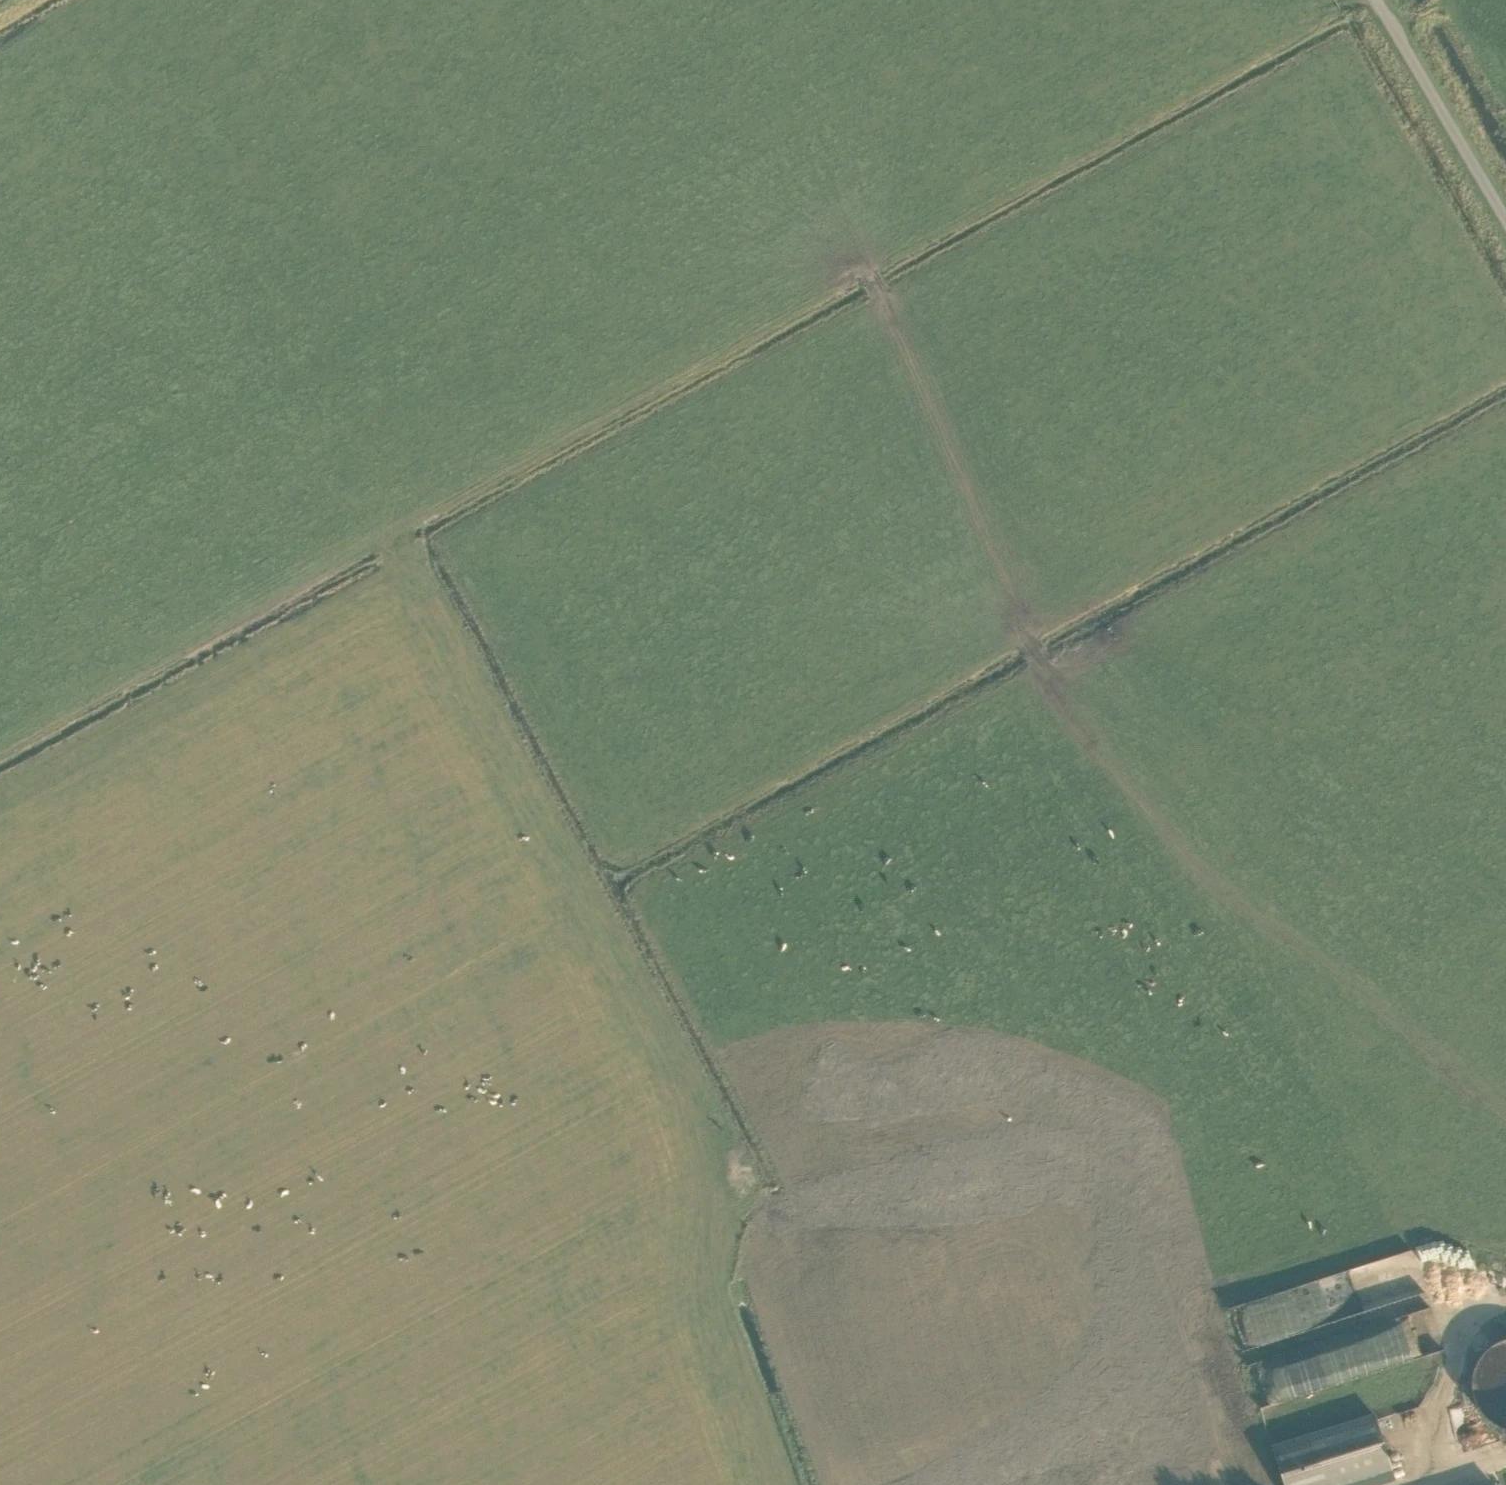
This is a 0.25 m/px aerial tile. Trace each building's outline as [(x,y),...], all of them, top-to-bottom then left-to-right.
[(1428,1293),(1262,1337),(1268,1359),(1333,1343),(1335,1353),(1354,1348),(1351,1335),(1415,1318),(1414,1313),(1432,1308),(1428,1293)] [(1248,1304),(1258,1302),(1258,1298),(1232,1303),(1236,1323),(1251,1320),(1248,1304)] [(1476,1342),(1469,1380),(1481,1382),(1478,1402),(1505,1407),(1505,1347),(1476,1342)] [(1372,1412),(1270,1442),(1283,1484),(1334,1484),(1389,1468),(1372,1412)]
